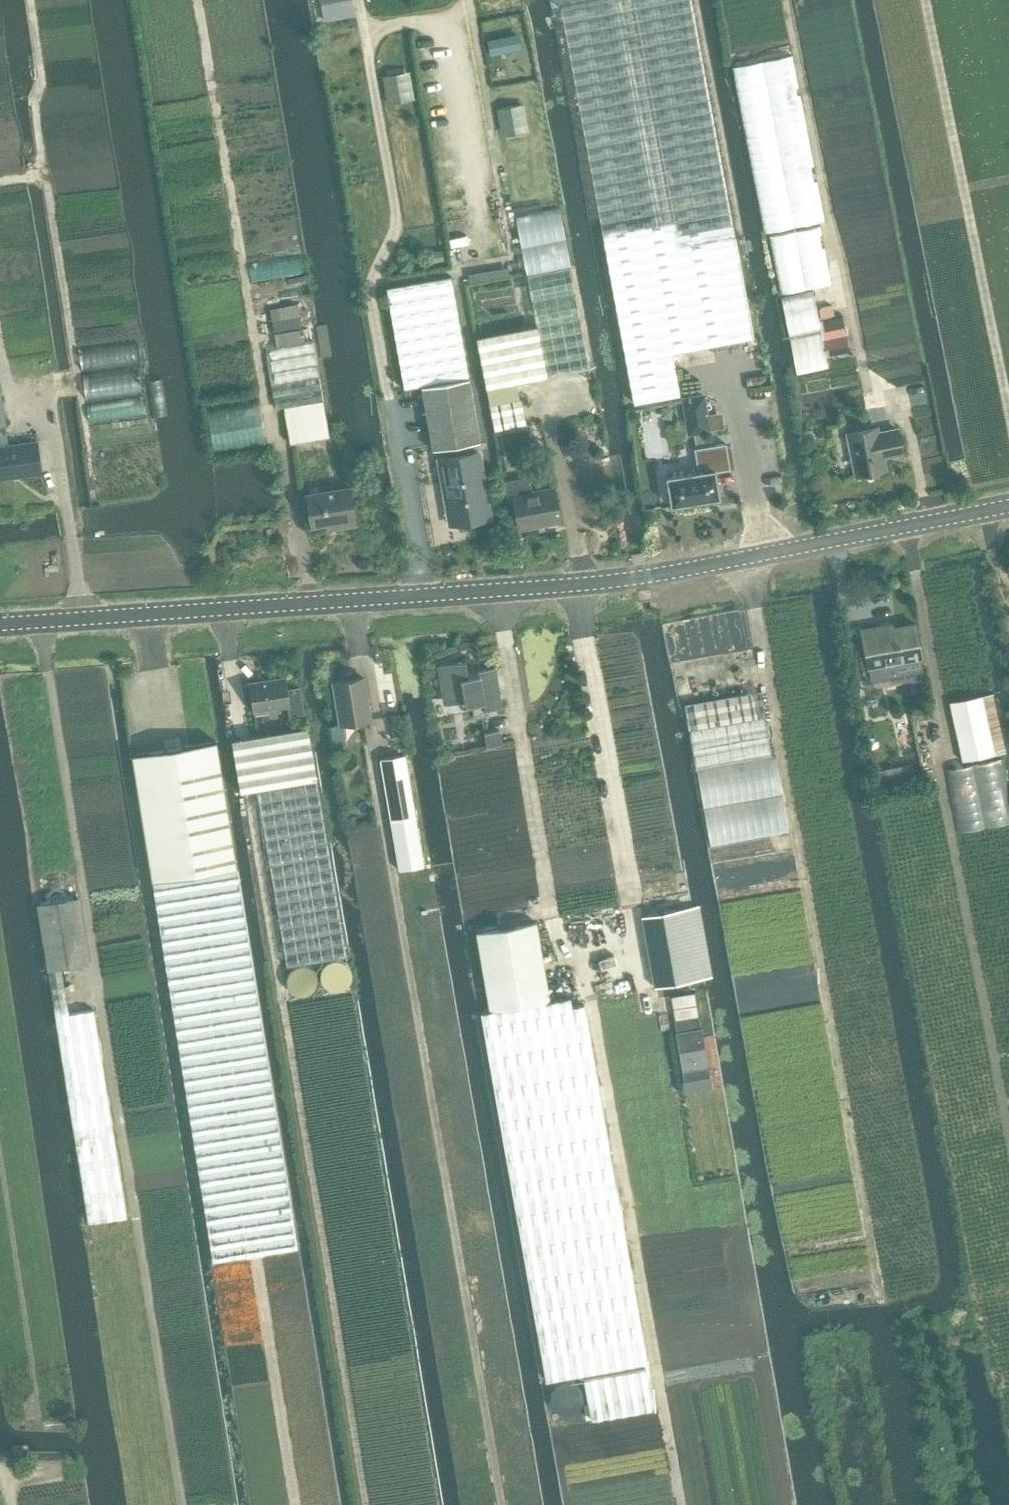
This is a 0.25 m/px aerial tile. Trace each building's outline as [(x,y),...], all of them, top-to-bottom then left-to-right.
[(352,0),(327,0),(331,20),(354,16),(352,0)] [(560,7),(626,361),(634,407),(681,399),(672,352),(751,337),(689,0),(598,0),(560,7)] [(516,35),(487,41),(490,54),(519,48),(518,46),(519,45),(518,38),(516,37),(516,35)] [(442,250),(432,252),(433,261),(444,259),(442,250)] [(249,265),(251,281),(302,272),(299,257),(249,265)] [(525,329),(476,338),(495,431),(526,425),(518,385),(535,381),(590,371),(569,266),(526,274),(536,327),(535,328),(525,329)] [(404,389),(421,387),(469,379),(451,277),(387,288),(404,389)] [(822,320),(818,321),(825,356),(849,352),(842,316),(834,317),(832,306),(820,308),(822,320)] [(277,410),(284,409),(323,401),(313,340),(265,349),(277,410)] [(469,379),(421,387),(433,450),(480,442),(469,379)] [(699,415),(706,414),(703,395),(683,399),(689,433),(702,431),(699,415)] [(207,408),(214,455),(266,446),(258,399),(207,408)] [(323,401),(284,409),(291,444),(330,437),(323,401)] [(847,434),(856,475),(885,469),(882,457),(901,453),(897,429),(878,433),(877,428),(847,434)] [(39,472),(35,441),(0,446),(0,478),(39,472)] [(666,477),(671,505),(719,497),(714,471),(730,468),(725,443),(694,448),(698,472),(666,477)] [(449,482),(445,482),(444,483),(451,519),(487,512),(476,453),(445,459),(445,463),(446,463),(449,482)] [(532,492),(530,476),(504,480),(507,501),(513,500),(518,529),(560,522),(554,488),(532,492)] [(307,495),(312,526),(337,522),(337,527),(356,524),(350,488),(307,495)] [(857,644),(856,644),(858,659),(860,659),(866,657),(867,662),(868,667),(871,680),(923,670),(920,657),(921,657),(914,624),(892,628),(880,630),(879,626),(861,629),(863,638),(864,643),(857,644)] [(469,678),(466,662),(438,666),(441,684),(445,683),(448,705),(464,703),(465,707),(472,706),(474,719),(487,717),(486,711),(502,709),(495,668),(478,671),(479,676),(469,678)] [(285,677),(249,683),(254,712),(290,706),(291,714),(303,712),(298,684),(287,686),(285,677)] [(333,683),(340,725),(369,720),(365,695),(363,679),(333,683)] [(685,704),(697,768),(771,755),(760,691),(685,704)] [(950,703),(963,762),(994,755),(981,697),(950,703)] [(306,728),(230,742),(239,793),(256,790),(287,967),(347,957),(306,728)] [(484,733),(487,748),(502,745),(499,731),(484,733)] [(215,740),(132,753),(212,1260),(248,1255),(260,1253),(295,1247),(215,740)] [(379,760),(390,823),(398,868),(423,864),(415,819),(405,755),(379,760)] [(878,790),(903,785),(899,768),(874,773),(878,790)] [(38,906),(49,971),(61,969),(89,964),(78,899),(38,906)] [(643,917),(655,987),(704,978),(692,908),(643,917)] [(498,928),(476,932),(490,1010),(480,1012),(545,1379),(622,1365),(634,1363),(647,1361),(584,1004),(572,1006),(571,1002),(570,997),(549,1001),(535,922),(498,928)] [(61,969),(49,971),(89,1225),(127,1218),(94,1011),(69,1015),(61,969)] [(684,1080),(709,1076),(701,1028),(700,1028),(694,992),(670,996),(676,1032),(684,1080)] [(645,1367),(583,1379),(591,1419),(652,1408),(645,1367)]
